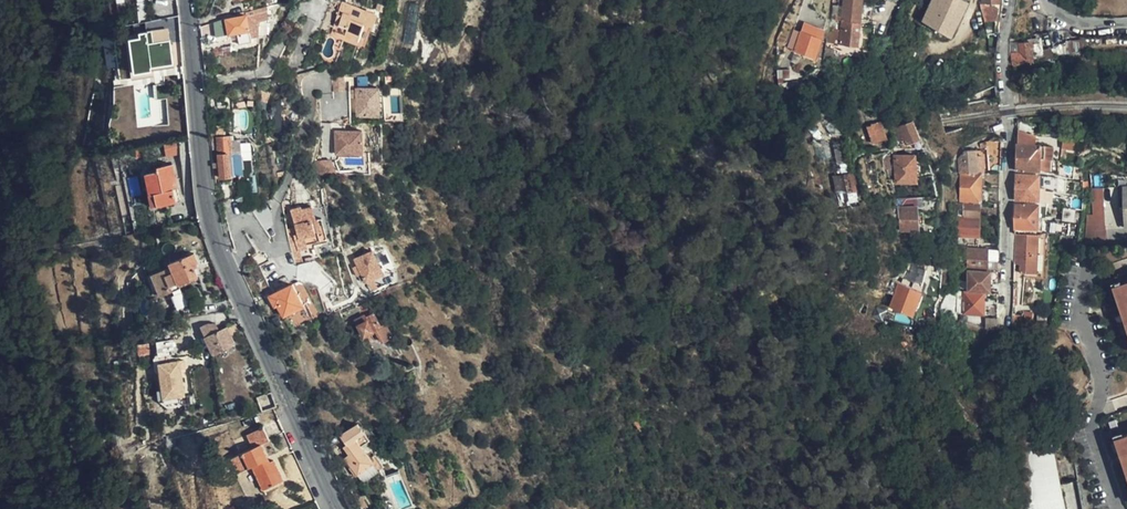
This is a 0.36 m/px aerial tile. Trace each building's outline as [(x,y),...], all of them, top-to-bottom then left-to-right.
[(818,2),(813,0),(810,0),(809,3),(807,3),(804,9),(803,9),(799,19),(804,20),(806,17),(813,19),(818,2)] [(842,6),(841,9),(861,10),(862,0),(842,0),(842,6)] [(969,1),(967,0),(931,0),(920,20),(950,36),(969,1)] [(381,11),(347,3),(339,35),(368,42),(372,22),(378,23),(381,11)] [(861,10),(841,9),(841,19),(860,21),(861,10)] [(259,13),(246,15),(250,35),(258,33),(260,22),(259,13)] [(227,19),(226,16),(213,21),(217,43),(230,40),(229,33),(237,32),(240,44),(251,42),(250,35),(246,15),(227,19)] [(133,72),(144,71),(144,67),(171,63),(167,29),(163,29),(162,22),(144,24),(146,36),(128,38),(133,72)] [(859,46),(860,25),(841,23),(839,44),(859,46)] [(816,60),(822,41),(802,33),(796,53),(816,60)] [(115,35),(106,36),(109,65),(118,64),(115,35)] [(1067,54),(1082,53),(1082,39),(1066,40),(1067,54)] [(1028,67),(1033,64),(1031,44),(1011,47),(1011,56),(1014,69),(1028,67)] [(346,89),(345,76),(334,77),(335,90),(346,89)] [(382,112),(383,86),(359,85),(359,112),(382,112)] [(906,146),(920,139),(919,135),(915,127),(912,122),(899,128),(906,146)] [(886,141),(880,128),(869,133),(874,146),(886,141)] [(363,152),(363,129),(335,129),(335,153),(363,152)] [(228,136),(212,138),(213,147),(214,168),(231,167),(230,154),(241,153),(240,139),(229,140),(228,136)] [(181,151),(179,140),(167,142),(169,153),(181,151)] [(1040,146),(1017,145),(1017,157),(1040,158),(1040,146)] [(976,151),(965,151),(958,157),(958,171),(976,172),(976,151)] [(1056,160),(1057,154),(1054,152),(1047,152),(1047,158),(1056,160)] [(915,181),(915,157),(895,157),(896,182),(915,181)] [(1040,158),(1017,157),(1017,170),(1040,170),(1040,158)] [(1068,177),(1070,165),(1063,163),(1056,160),(1047,158),(1047,172),(1057,173),(1056,175),(1068,177)] [(321,176),(335,175),(334,160),(320,161),(321,176)] [(177,187),(172,163),(156,166),(157,170),(145,172),(149,192),(151,206),(175,201),(172,188),(177,187)] [(981,203),(980,173),(960,173),(960,203),(981,203)] [(857,192),(853,175),(843,175),(846,193),(857,192)] [(1104,185),(1103,175),(1092,176),(1093,186),(1104,185)] [(1039,176),(1017,176),(1017,187),(1039,187),(1039,176)] [(1039,187),(1017,187),(1016,199),(1039,200),(1039,187)] [(1107,229),(1104,188),(1093,189),(1095,230),(1107,229)] [(1065,197),(1064,207),(1071,208),(1072,198),(1065,197)] [(981,208),(981,203),(960,203),(955,203),(955,217),(999,218),(999,208),(981,208)] [(1039,205),(1016,205),(1016,218),(1039,217),(1039,205)] [(319,232),(317,221),(312,207),(302,210),(301,207),(290,210),(297,235),(291,236),(295,252),(305,249),(304,246),(317,242),(315,233),(319,232)] [(1075,220),(1076,209),(1071,208),(1064,207),(1062,218),(1075,220)] [(917,230),(916,208),(895,208),(896,230),(917,230)] [(265,226),(275,223),(272,215),(263,218),(265,226)] [(1039,217),(1016,218),(1015,230),(1039,230),(1039,217)] [(980,236),(981,219),(955,219),(955,237),(980,236)] [(320,220),(317,221),(319,232),(315,233),(317,242),(318,245),(326,243),(320,220)] [(1035,234),(1015,234),(1015,270),(1035,270),(1035,234)] [(968,269),(988,269),(988,251),(968,251),(968,269)] [(367,284),(384,277),(373,253),(356,260),(367,284)] [(172,269),(164,272),(160,274),(169,294),(173,293),(180,290),(178,285),(198,277),(195,269),(197,268),(196,264),(198,263),(194,254),(170,264),(172,269)] [(990,290),(990,271),(970,271),(970,290),(990,290)] [(1121,305),(1125,304),(1119,286),(1124,284),(1123,281),(1114,283),(1121,305)] [(911,314),(920,291),(902,283),(892,306),(911,314)] [(304,305),(293,284),(271,295),(276,305),(279,304),(285,315),(304,305)] [(1124,284),(1119,286),(1125,304),(1126,311),(1126,284),(1124,284)] [(174,294),(176,305),(188,303),(186,291),(174,294)] [(983,315),(983,295),(964,295),(963,302),(959,302),(958,315),(983,315)] [(382,328),(369,303),(361,308),(367,318),(363,320),(362,318),(355,322),(364,337),(382,328)] [(204,336),(220,329),(215,318),(200,325),(204,336)] [(983,329),(998,329),(998,318),(984,318),(983,329)] [(227,326),(220,329),(204,336),(212,353),(234,343),(227,326)] [(159,353),(175,353),(175,338),(158,338),(159,353)] [(151,350),(151,341),(140,342),(141,351),(151,350)] [(186,394),(181,359),(160,362),(165,397),(186,394)] [(362,446),(370,440),(358,423),(341,435),(348,445),(344,448),(349,455),(345,458),(351,466),(349,468),(355,476),(373,462),(362,446)] [(265,466),(257,449),(266,446),(258,431),(243,438),(249,452),(228,463),(235,478),(249,471),(261,495),(280,486),(270,463),(265,466)] [(1120,438),(1126,436),(1124,432),(1114,435),(1121,458),(1126,456),(1120,438)] [(1022,440),(1032,508),(1062,508),(1051,436),(1022,440)] [(360,496),(352,499),(357,508),(362,508),(366,507),(360,496)]
